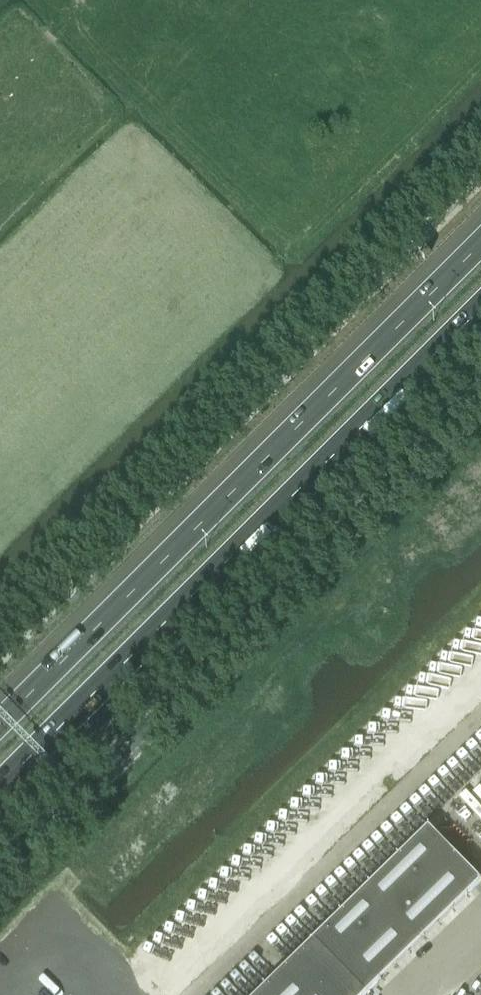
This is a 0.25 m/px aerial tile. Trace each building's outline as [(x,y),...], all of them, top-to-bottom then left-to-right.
[(480,879),(427,825),(253,994),(360,994),(480,879)]
